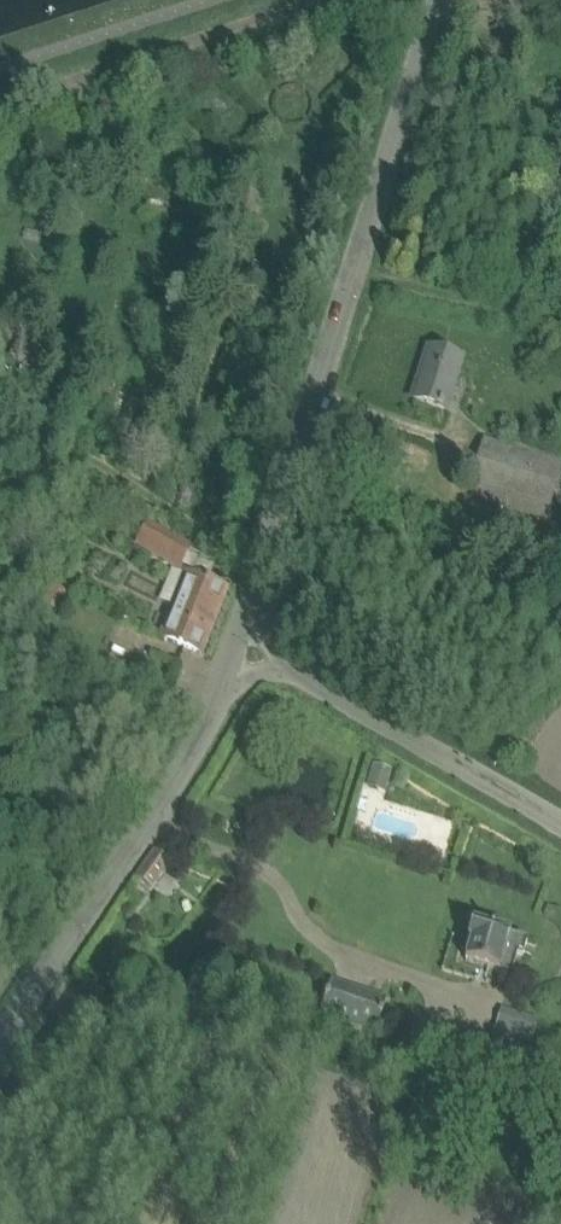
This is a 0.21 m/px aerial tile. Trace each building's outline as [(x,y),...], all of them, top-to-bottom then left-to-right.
[(414,399),(437,406),(445,409),(461,358),(430,349),(414,399)] [(560,475),(560,464),(485,440),(471,484),(474,485),(470,498),(541,520),(545,507),(551,509),(560,475)] [(149,520),(136,544),(179,569),(193,544),(149,520)] [(227,589),(187,573),(162,637),(201,653),(227,589)] [(38,608),(30,619),(47,630),(54,619),(38,608)] [(122,667),(115,680),(132,690),(140,676),(122,667)] [(374,764),(367,786),(386,791),(392,769),(374,764)] [(156,850),(136,877),(151,888),(171,861),(156,850)] [(484,982),(488,969),(511,976),(517,956),(522,957),(527,941),(472,924),(467,942),(453,937),(443,969),(484,982)] [(376,1032),(387,1000),(331,981),(320,1013),(376,1032)] [(486,1061),(523,1072),(529,1052),(492,1041),(486,1061)]
